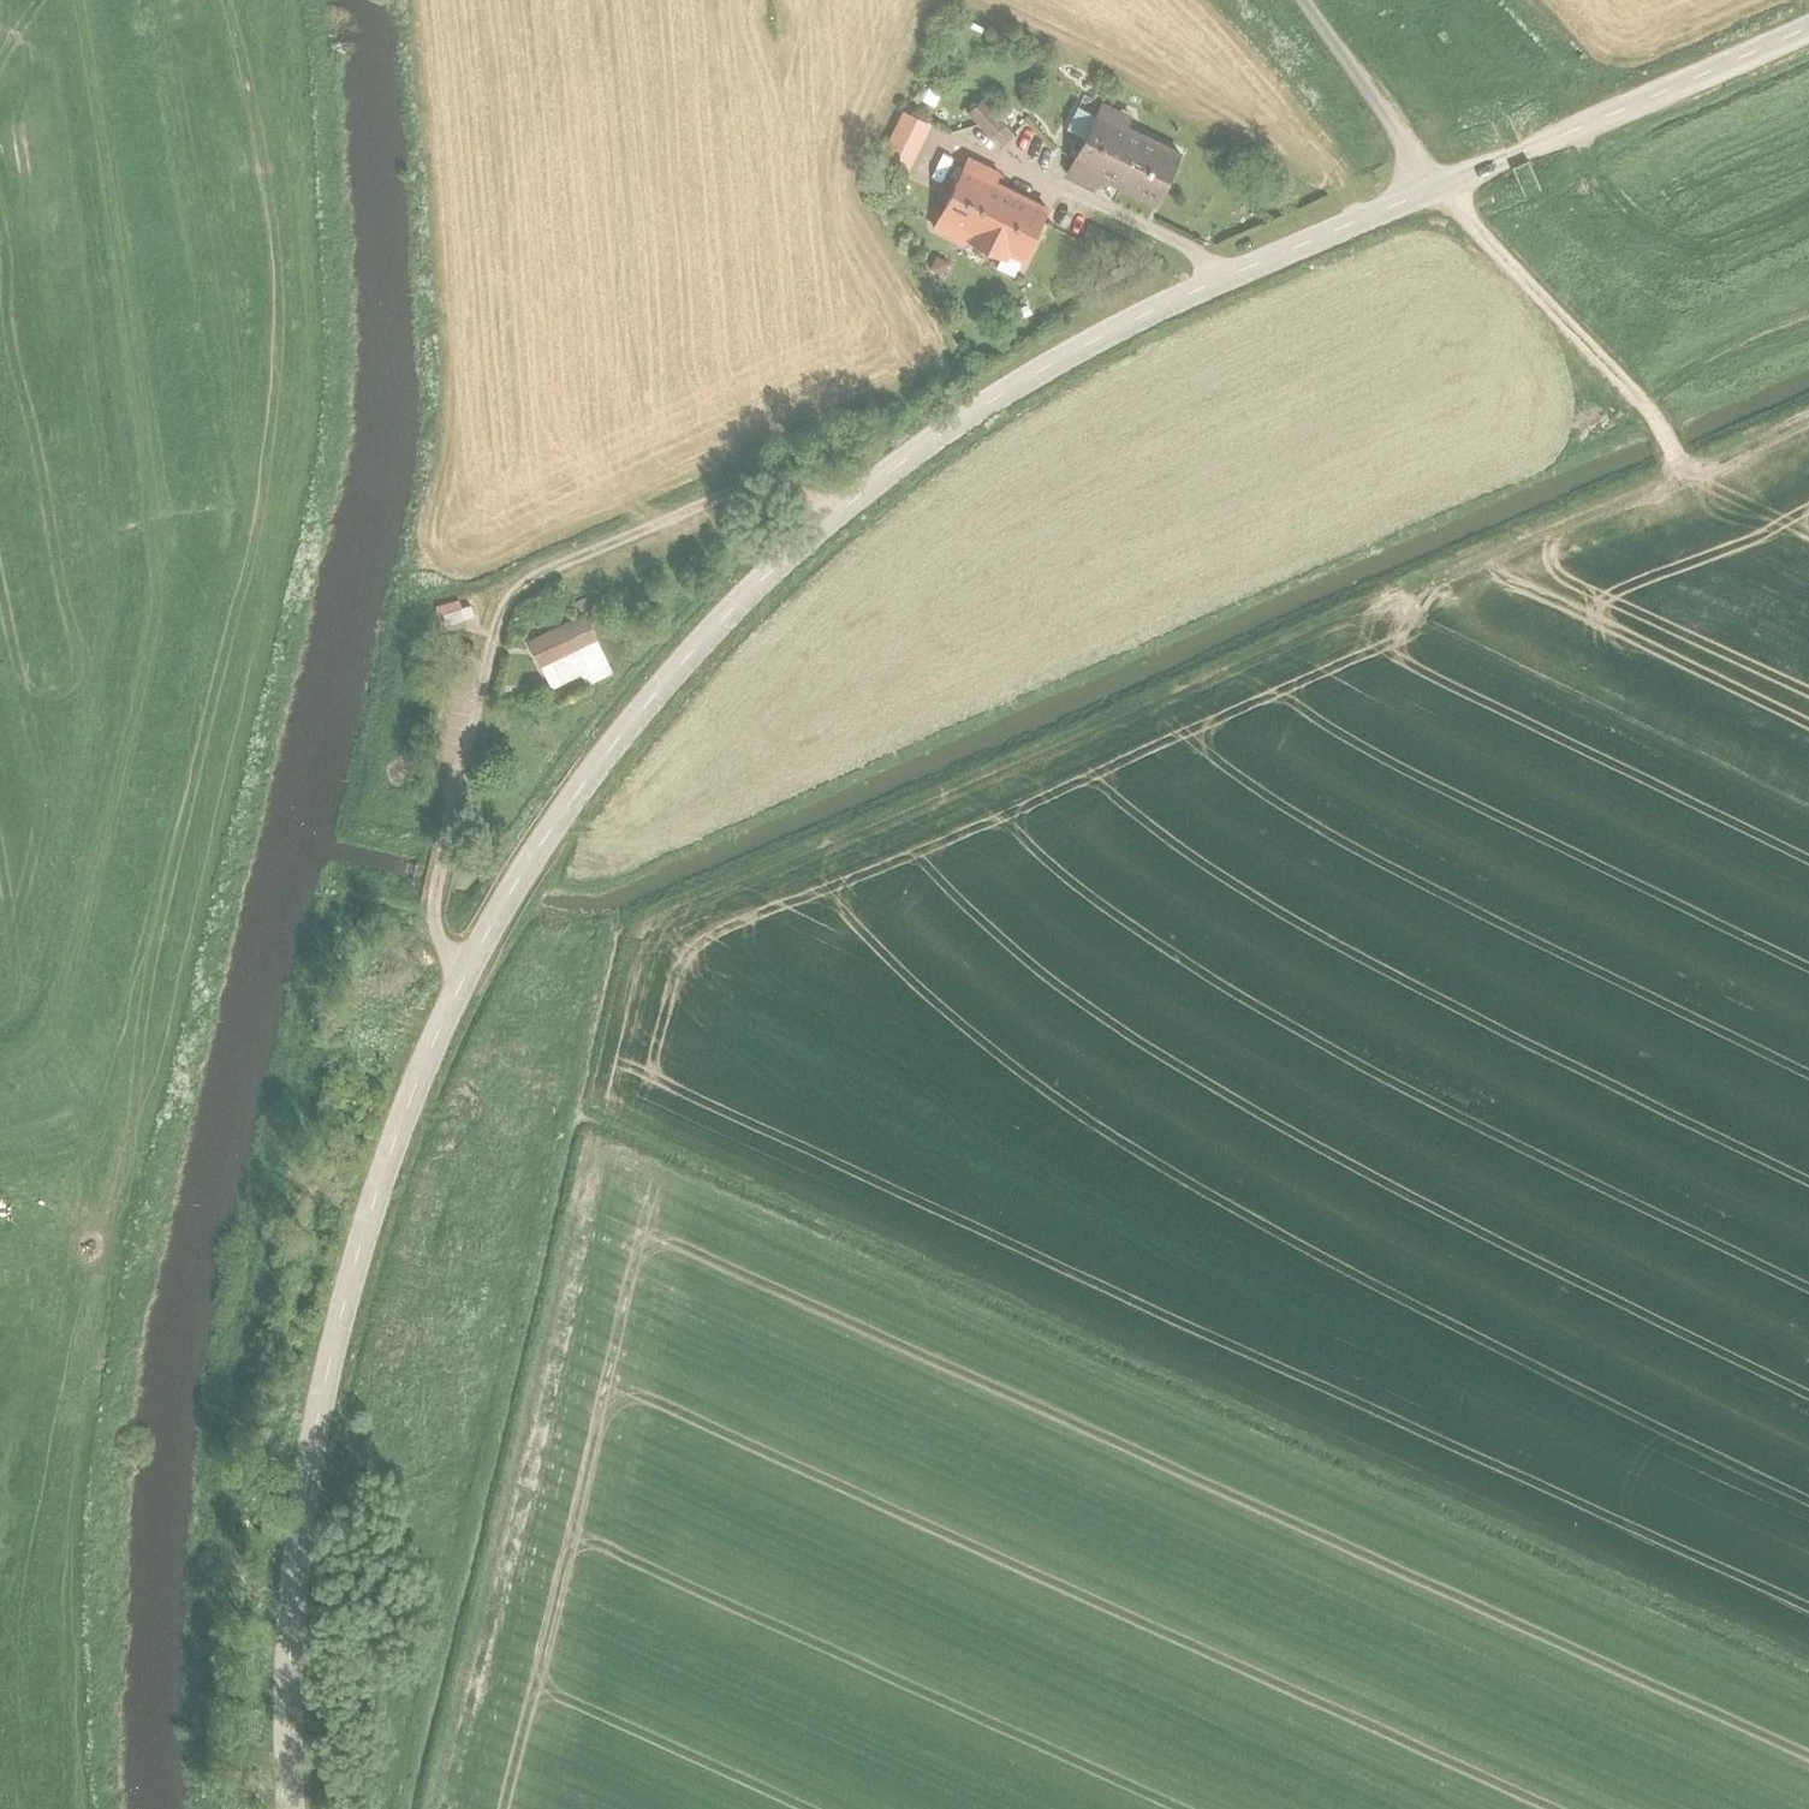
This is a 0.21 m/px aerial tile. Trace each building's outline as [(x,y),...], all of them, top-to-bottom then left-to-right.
[(1099,98),(1083,132),(1174,175),(1185,151),(1129,125),(1134,114),(1099,98)] [(990,103),(975,116),(997,142),(1013,128),(990,103)] [(933,127),(907,114),(884,159),(910,172),(933,127)] [(1174,175),(1083,132),(1067,165),(1103,182),(1107,174),(1161,200),(1174,175)] [(959,155),(927,223),(960,239),(965,229),(1023,255),(1046,205),(992,180),(996,172),(959,155)] [(586,615),(529,643),(551,687),(580,673),(586,687),(615,673),(586,615)]
